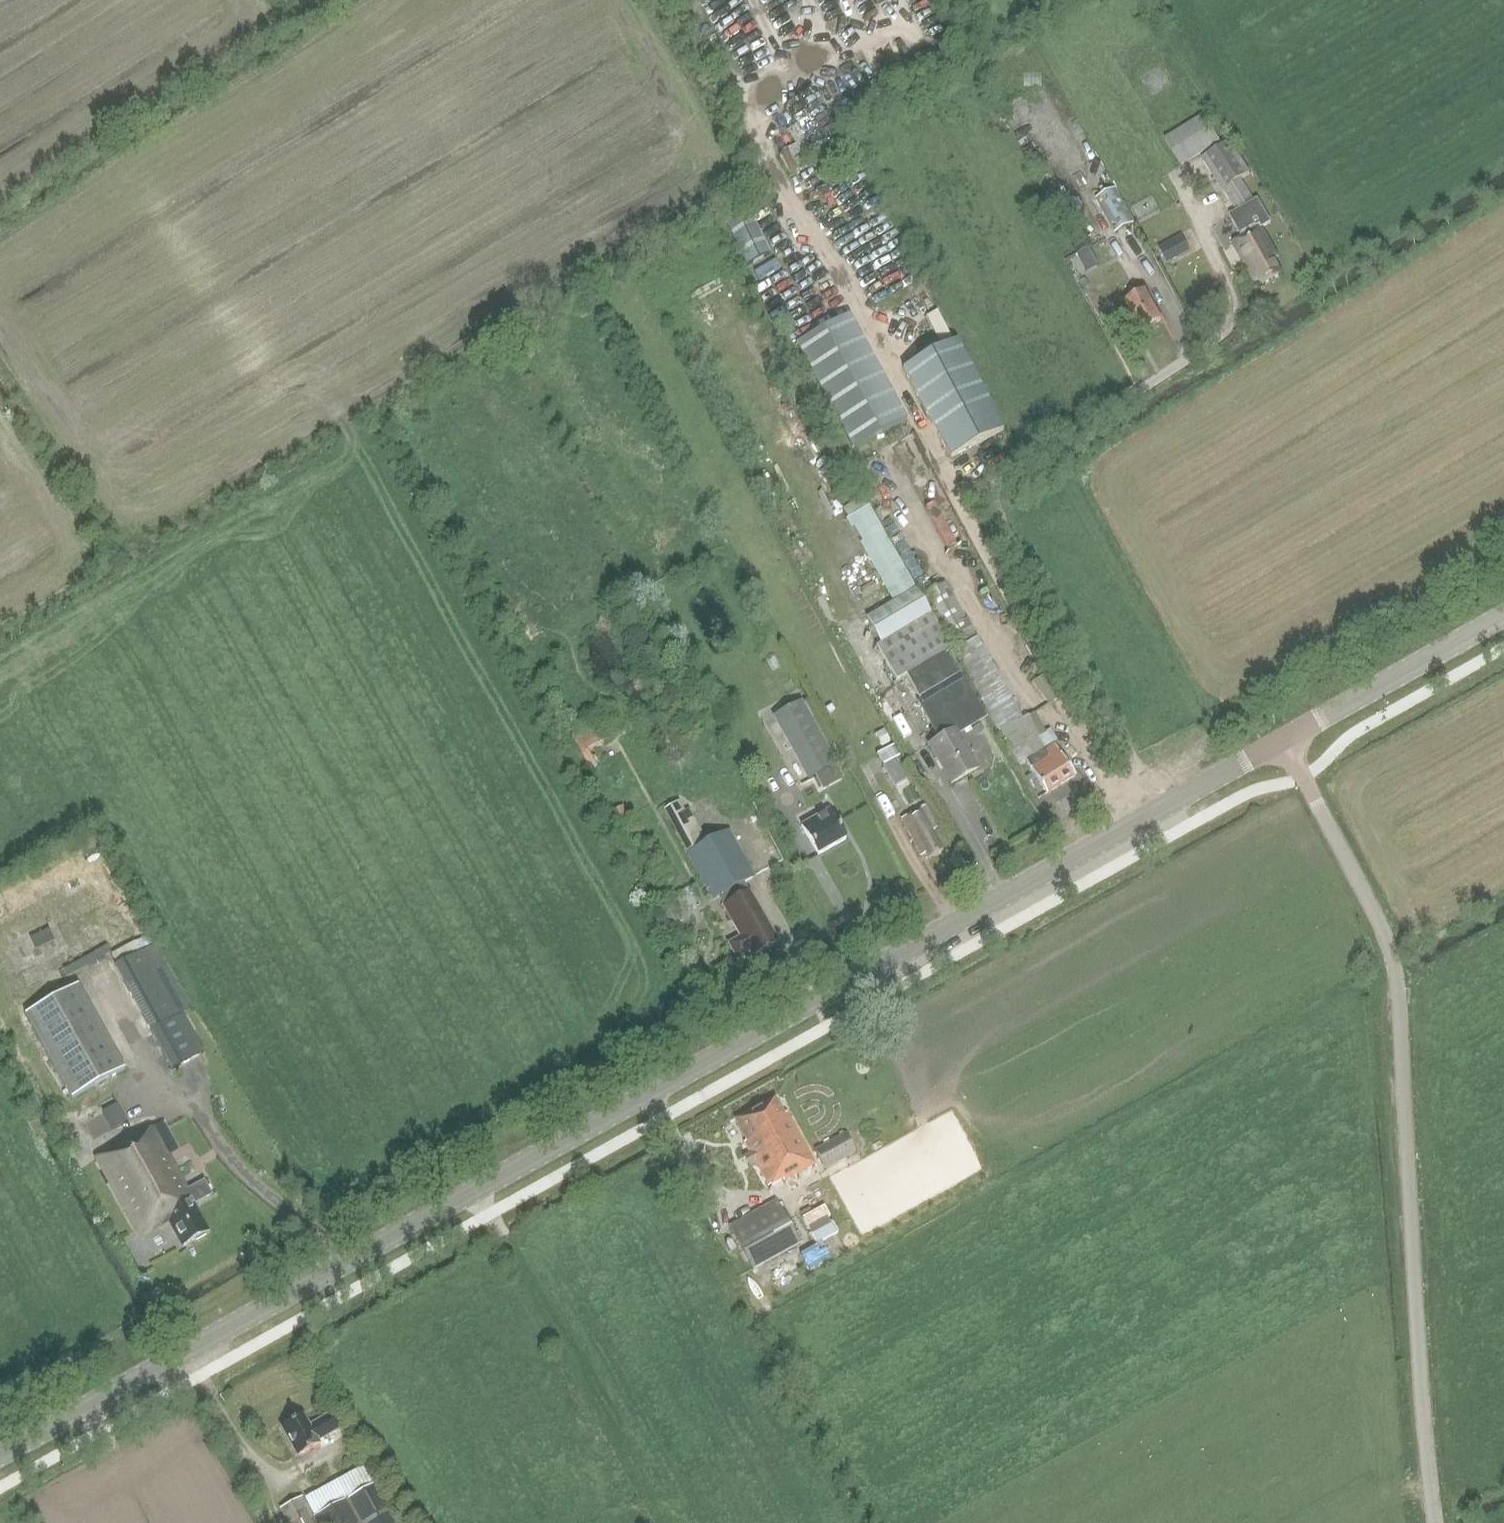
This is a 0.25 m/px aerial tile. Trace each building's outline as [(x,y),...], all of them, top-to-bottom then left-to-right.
[(1181,165),(1220,141),(1204,115),(1165,139),(1181,165)] [(1234,211),(1251,200),(1238,180),(1248,174),(1229,141),(1202,158),(1221,190),(1234,211)] [(810,165),(799,144),(778,155),(790,176),(810,165)] [(1116,234),(1132,225),(1114,190),(1097,199),(1116,234)] [(771,256),(749,214),(728,225),(750,267),(771,256)] [(1093,246),(1079,220),(1064,228),(1077,254),(1093,246)] [(1263,285),(1281,275),(1273,259),(1278,257),(1262,226),(1234,241),(1255,281),(1259,278),(1263,285)] [(1158,246),(1166,262),(1188,250),(1180,234),(1158,246)] [(1081,264),(1090,259),(1085,251),(1076,256),(1081,264)] [(1143,277),(1133,283),(1128,273),(1113,281),(1119,293),(1115,295),(1121,305),(1126,302),(1142,331),(1162,320),(1147,291),(1150,290),(1143,277)] [(796,343),(853,450),(908,420),(851,314),(796,343)] [(903,368),(951,458),(1004,429),(957,340),(903,368)] [(966,675),(933,615),(869,507),(867,508),(862,498),(843,509),(848,519),(894,602),(867,617),(882,644),(877,646),(897,682),(907,677),(921,701),(920,701),(941,739),(930,746),(952,783),(978,769),(956,731),(984,715),(963,677),(966,675)] [(942,500),(929,506),(950,548),(962,542),(942,500)] [(976,635),(946,583),(923,596),(954,648),(976,635)] [(1029,749),(1035,758),(1028,762),(1047,793),(1075,775),(1056,744),(1033,713),(1024,718),(978,637),(955,650),(1013,752),(1020,748),(1023,753),(1029,749)] [(836,763),(802,700),(774,715),(808,778),(836,763)] [(589,752),(622,733),(618,725),(614,728),(606,715),(570,736),(590,770),(598,766),(589,752)] [(884,729),(875,734),(881,745),(890,741),(884,729)] [(896,757),(883,765),(895,786),(908,779),(896,757)] [(914,777),(902,783),(912,805),(925,799),(914,777)] [(708,831),(703,834),(689,809),(686,811),(680,801),(663,810),(713,900),(719,897),(724,906),(723,906),(740,937),(728,944),(736,960),(748,953),(751,958),(778,943),(750,892),(748,892),(743,884),(755,877),(730,831),(713,840),(708,831)] [(623,806),(612,812),(617,822),(629,816),(623,806)] [(929,858),(943,850),(933,831),(937,828),(925,806),(902,819),(922,856),(926,854),(929,858)] [(802,826),(818,855),(846,839),(829,810),(802,826)] [(691,887),(681,892),(691,911),(701,905),(691,887)] [(681,919),(671,901),(658,908),(667,926),(681,919)] [(150,935),(112,956),(117,965),(115,967),(151,1032),(163,1053),(172,1070),(181,1065),(171,1046),(184,1038),(174,1019),(191,1009),(155,944),(150,935)] [(125,1070),(78,986),(25,1015),(72,1099),(125,1070)] [(815,1164),(787,1114),(783,1115),(775,1100),(737,1121),(748,1141),(744,1143),(748,1149),(737,1155),(743,1164),(753,1159),(769,1187),(782,1180),(784,1182),(815,1164)] [(194,1205),(212,1195),(204,1181),(188,1190),(168,1155),(177,1149),(163,1123),(139,1137),(138,1135),(97,1159),(141,1238),(169,1222),(175,1232),(176,1231),(184,1245),(207,1232),(199,1218),(201,1217),(194,1205)] [(855,1153),(846,1135),(816,1151),(826,1169),(855,1153)] [(800,1245),(776,1201),(730,1227),(754,1270),(800,1245)] [(825,1206),(802,1218),(817,1245),(822,1242),(839,1233),(825,1206)] [(832,1259),(822,1242),(817,1245),(800,1254),(810,1272),(832,1259)] [(318,1441),(340,1429),(332,1414),(309,1427),(304,1417),(282,1429),(298,1457),(320,1444),(318,1441)] [(380,1481),(314,1517),(317,1522),(403,1522),(380,1481)] [(312,1517),(302,1498),(280,1509),(287,1522),(315,1522),(312,1517)]
